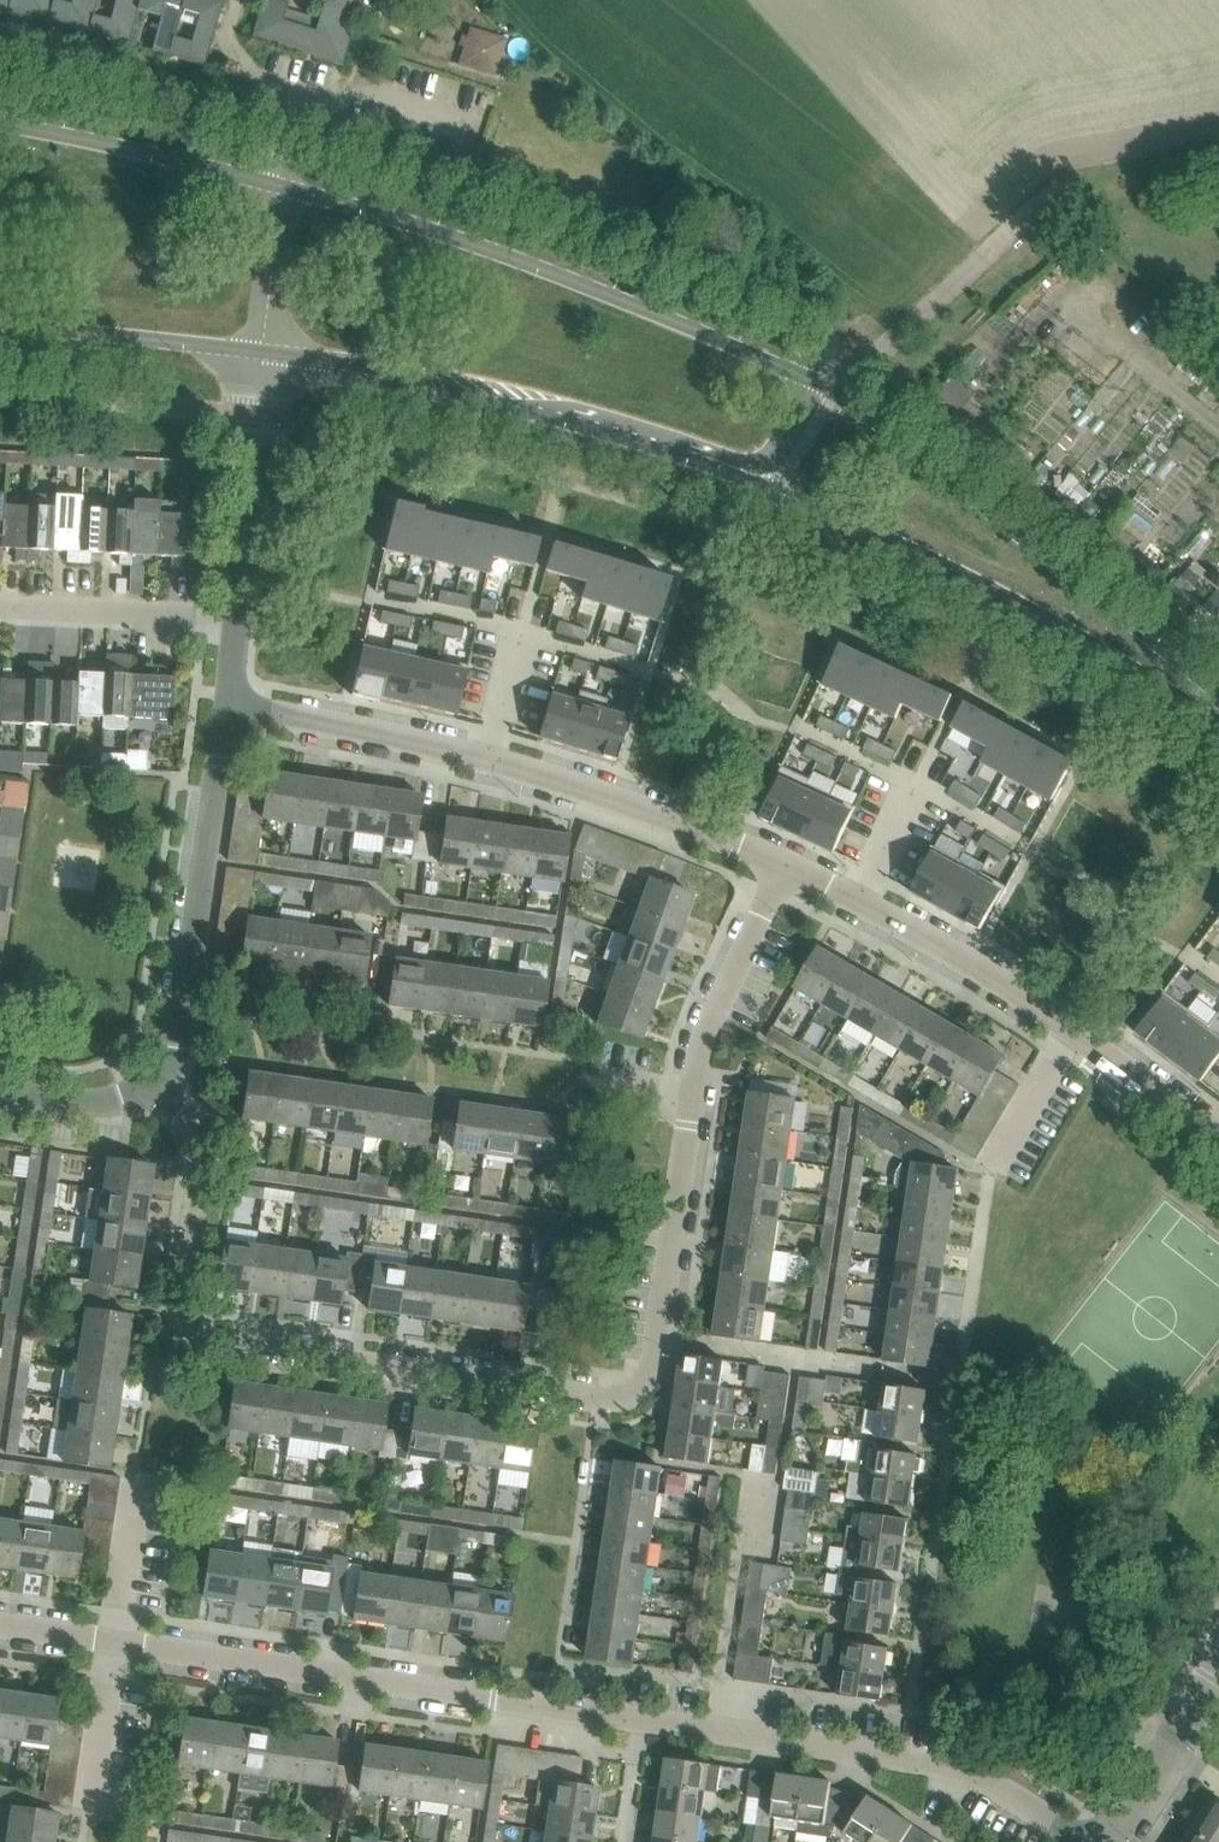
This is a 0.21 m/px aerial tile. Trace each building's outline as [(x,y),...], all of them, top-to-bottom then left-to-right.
[(10,0),(0,0),(0,13),(7,15),(10,0)] [(7,15),(47,24),(52,0),(10,0),(7,15)] [(92,15),(96,0),(73,0),(73,4),(56,0),(52,0),(47,24),(59,27),(87,34),(92,15)] [(112,20),(92,15),(87,34),(129,44),(138,9),(140,0),(117,0),(112,20)] [(138,9),(162,16),(152,51),(167,55),(173,36),(181,9),(184,0),(140,0),(138,9)] [(173,36),(167,55),(204,66),(223,2),(215,0),(184,0),(181,9),(201,15),(193,42),(173,36)] [(319,1),(321,2),(322,3),(324,4),(326,4),(328,5),(330,4),(324,22),(319,21),(315,31),(282,21),(288,3),(277,0),(263,0),(251,37),(342,66),(348,48),(362,0),(318,0),(319,1)] [(496,74),(504,36),(465,28),(458,67),(496,74)] [(6,463),(31,465),(31,453),(7,452),(6,463)] [(31,465),(56,466),(56,454),(31,453),(31,465)] [(56,454),(56,466),(83,467),(83,459),(83,456),(56,454)] [(83,456),(83,459),(83,467),(109,469),(109,457),(83,456)] [(109,457),(109,469),(135,470),(136,459),(109,457)] [(135,470),(162,472),(163,460),(136,459),(135,470)] [(188,461),(163,460),(162,472),(188,473),(188,461)] [(28,507),(24,560),(38,561),(38,550),(51,551),(54,495),(29,494),(28,507)] [(54,495),(51,551),(67,551),(66,563),(77,563),(80,509),(81,509),(82,497),(54,495)] [(1123,525),(1153,542),(1152,545),(1167,554),(1177,537),(1181,539),(1189,524),(1139,496),(1123,525)] [(142,555),(156,556),(160,501),(133,500),(133,512),(129,566),(142,566),(142,555)] [(188,503),(160,501),(156,556),(171,557),(170,568),(197,569),(200,506),(188,505),(188,503)] [(422,513),(423,508),(395,502),(384,550),(410,556),(420,512),(422,513)] [(3,505),(0,548),(16,549),(15,560),(24,560),(28,507),(4,505),(3,505)] [(80,509),(77,563),(90,564),(90,553),(104,553),(106,511),(81,509),(80,509)] [(106,511),(104,553),(119,554),(118,565),(129,566),(133,512),(106,511)] [(410,556),(436,562),(446,518),(422,513),(420,512),(410,556)] [(471,524),(446,518),(436,562),(461,567),(471,524)] [(488,574),(491,558),(490,558),(496,530),(471,524),(461,567),(488,574)] [(302,542),(304,530),(294,529),(293,542),(302,542)] [(490,558),(491,558),(532,567),(539,539),(496,530),(490,558)] [(594,556),(553,543),(544,570),(585,583),(586,583),(594,556)] [(619,563),(594,556),(586,583),(585,583),(580,598),(606,606),(619,563)] [(644,571),(619,563),(606,606),(631,614),(644,571)] [(660,622),(665,607),(662,606),(670,579),(644,571),(631,614),(660,622)] [(386,593),(401,596),(404,584),(388,581),(386,592),(386,593)] [(404,584),(401,596),(416,598),(417,599),(419,587),(404,584)] [(452,606),(455,594),(439,591),(437,603),(452,606)] [(452,606),(468,609),(470,597),(455,594),(452,606)] [(481,599),(478,611),(494,614),(496,602),(481,599)] [(395,626),(398,614),(382,611),(380,623),(395,626)] [(412,617),(398,614),(395,626),(410,629),(412,617)] [(431,633),(446,636),(449,624),(433,621),(431,633)] [(554,633),(555,633),(569,637),(573,626),(558,621),(554,633)] [(449,624),(446,636),(461,639),(464,627),(463,627),(449,624)] [(573,626),(569,637),(584,642),(588,630),(573,626)] [(608,637),(604,648),(619,653),(622,641),(608,637)] [(389,653),(379,697),(404,703),(414,659),(417,646),(393,640),(391,648),(389,654),(389,653)] [(619,653),(634,657),(637,646),(622,641),(619,653)] [(389,653),(389,654),(391,648),(363,642),(351,695),(378,701),(379,697),(389,653)] [(827,669),(821,683),(848,696),(867,655),(842,644),(830,670),(827,669)] [(129,730),(129,718),(131,675),(132,656),(106,654),(105,663),(102,717),(101,728),(129,730)] [(871,707),(890,666),(867,655),(848,696),(871,707)] [(589,663),(573,658),(570,670),(585,675),(589,663)] [(439,665),(438,665),(414,659),(404,703),(429,709),(439,665)] [(439,659),(438,665),(439,665),(429,709),(456,715),(456,713),(467,665),(439,659)] [(26,670),(22,724),(47,725),(50,682),(53,682),(54,663),(28,661),(27,670),(26,670)] [(75,715),(102,717),(105,663),(94,662),(93,673),(79,672),(75,715)] [(131,675),(129,718),(154,719),(154,723),(173,724),(173,722),(176,666),(146,665),(145,676),(131,675)] [(614,671),(599,666),(595,678),(610,683),(614,671)] [(890,666),(871,707),(896,718),(903,703),(902,703),(914,677),(890,666)] [(22,724),(26,670),(16,669),(15,680),(0,679),(0,723),(22,724)] [(625,687),(628,676),(614,671),(610,683),(625,687)] [(53,682),(50,682),(47,725),(75,726),(75,715),(79,672),(67,672),(67,683),(53,682)] [(941,721),(953,695),(914,677),(902,703),(903,703),(941,721)] [(577,696),(553,689),(538,736),(538,737),(564,745),(579,697),(577,696)] [(579,697),(564,745),(589,753),(603,704),(605,705),(606,699),(579,691),(577,696),(579,697)] [(990,748),(1004,723),(966,702),(952,727),(989,747),(990,748)] [(623,733),(626,734),(632,713),(605,705),(603,704),(589,753),(615,761),(623,733)] [(822,715),(817,726),(831,733),(836,722),(822,715)] [(831,733),(845,739),(850,729),(836,722),(831,733)] [(981,762),(1005,775),(1027,735),(1004,723),(990,748),(989,747),(981,762)] [(1049,748),(1027,735),(1005,775),(1028,787),(1049,748)] [(863,748),(864,748),(878,755),(883,744),(869,737),(863,748)] [(809,744),(808,743),(803,754),(817,761),(823,750),(809,744)] [(883,744),(878,755),(891,762),(892,762),(897,751),(883,744)] [(1049,748),(1028,787),(1054,802),(1062,788),(1059,786),(1073,761),(1049,748)] [(837,757),(836,757),(823,750),(817,761),(832,768),(837,757)] [(20,752),(0,751),(0,770),(18,772),(20,752)] [(44,766),(45,755),(41,754),(41,753),(20,752),(18,772),(22,773),(23,764),(44,766)] [(44,766),(72,767),(72,756),(45,755),(44,766)] [(98,768),(99,758),(72,756),(72,767),(98,768)] [(125,770),(125,759),(106,758),(106,759),(99,758),(98,768),(125,770)] [(125,759),(125,770),(146,771),(147,759),(126,758),(125,759)] [(860,768),(846,761),(841,772),(855,779),(860,768)] [(782,766),(771,791),(773,792),(761,818),(786,830),(807,784),(808,784),(811,779),(782,766)] [(262,819),(291,823),(298,777),(269,773),(268,779),(266,779),(265,793),(263,808),(262,819)] [(329,781),(298,777),(291,823),(322,828),(329,781)] [(950,790),(962,798),(968,787),(956,779),(949,789),(949,790),(950,790)] [(2,808),(23,811),(27,784),(6,781),(2,808)] [(361,786),(329,781),(322,828),(354,832),(361,786)] [(809,840),(830,795),(808,784),(807,784),(786,830),(809,840)] [(355,833),(353,849),(381,853),(384,837),(385,837),(392,791),(361,786),(354,832),(355,833)] [(982,796),(968,787),(962,798),(975,806),(976,806),(982,796)] [(238,789),(235,803),(263,808),(265,793),(238,789)] [(412,793),(392,791),(385,837),(412,841),(413,841),(412,852),(410,860),(412,861),(426,863),(430,833),(415,831),(420,795),(412,793)] [(855,806),(830,795),(809,840),(834,852),(835,851),(855,806)] [(235,803),(233,818),(262,822),(262,819),(263,808),(235,803)] [(1000,807),(994,817),(1007,825),(1012,815),(1000,807)] [(0,824),(0,833),(19,836),(23,811),(2,808),(0,824)] [(1012,815),(1007,825),(1020,834),(1027,824),(1012,815)] [(233,818),(231,832),(260,836),(262,822),(233,818)] [(426,863),(469,869),(476,822),(446,818),(444,835),(430,833),(426,863)] [(962,820),(962,821),(956,830),(969,839),(975,829),(962,820)] [(507,827),(476,822),(469,869),(500,874),(507,827)] [(597,830),(583,825),(574,851),(573,852),(586,856),(587,857),(597,830)] [(507,827),(500,874),(531,878),(538,831),(507,827)] [(597,830),(587,857),(601,862),(611,835),(597,830)] [(561,883),(568,836),(538,831),(531,878),(561,883)] [(231,832),(229,846),(258,851),(260,836),(231,832)] [(16,861),(19,836),(0,833),(0,859),(16,861)] [(985,834),(984,834),(978,844),(992,853),(997,842),(985,834)] [(611,835),(601,862),(614,866),(624,840),(611,835)] [(624,840),(614,866),(628,871),(638,844),(624,840)] [(997,842),(992,853),(1005,861),(1011,851),(1011,850),(997,842)] [(638,844),(628,871),(641,876),(651,849),(638,844)] [(229,846),(227,860),(255,865),(257,853),(258,851),(229,846)] [(910,891),(914,893),(934,904),(955,865),(957,865),(959,860),(934,846),(911,889),(910,891)] [(651,849),(641,876),(648,879),(655,881),(665,854),(651,849)] [(573,852),(568,884),(581,886),(586,856),(573,852)] [(257,853),(255,865),(285,869),(286,857),(257,853)] [(286,857),(285,869),(316,874),(317,862),(286,857)] [(12,887),(16,861),(0,859),(0,885),(12,887)] [(317,862),(316,874),(347,878),(349,867),(317,862)] [(955,865),(934,904),(957,916),(978,877),(977,877),(957,865),(955,865)] [(379,871),(349,867),(347,878),(377,882),(379,871)] [(226,868),(224,882),(253,887),(253,883),(255,872),(226,868)] [(253,883),(284,888),(285,876),(255,872),(253,883)] [(994,904),(997,906),(1007,887),(980,872),(977,877),(978,877),(957,916),(980,930),(994,904)] [(285,876),(284,888),(314,892),(315,881),(285,876)] [(655,881),(648,879),(638,908),(682,924),(692,895),(654,882),(655,881)] [(315,881),(314,892),(344,897),(345,885),(315,881)] [(224,882),(222,897),(251,901),(253,887),(224,882)] [(568,884),(564,915),(576,916),(581,886),(568,884)] [(8,913),(12,887),(0,885),(0,912),(8,913)] [(345,885),(344,897),(374,901),(376,890),(345,885)] [(401,897),(400,903),(400,905),(419,908),(421,897),(402,894),(401,897)] [(222,897),(220,911),(249,916),(251,901),(222,897)] [(421,897),(419,908),(463,914),(464,903),(442,900),(421,897)] [(494,919),(495,908),(464,903),(463,914),(494,919)] [(526,912),(495,908),(494,919),(525,924),(526,912)] [(682,924),(638,908),(627,936),(672,952),(682,924)] [(220,911),(218,925),(246,930),(248,918),(249,916),(220,911)] [(4,938),(8,913),(0,912),(0,938),(4,938)] [(397,924),(412,926),(431,929),(432,917),(399,912),(398,918),(397,924)] [(554,928),(556,917),(526,912),(525,924),(554,928)] [(564,915),(559,945),(571,947),(576,916),(564,915)] [(432,917),(431,929),(461,933),(462,922),(432,917)] [(241,964),(272,968),(279,922),(248,918),(246,930),(244,944),(242,957),(241,964)] [(302,973),(309,927),(279,922),(272,968),(302,973)] [(462,922),(461,933),(491,937),(492,926),(462,922)] [(218,925),(215,940),(244,944),(246,930),(218,925)] [(492,926),(491,937),(521,942),(522,931),(492,926)] [(302,973),(332,977),(339,931),(309,927),(302,973)] [(332,977),(363,982),(370,936),(339,931),(332,977)] [(522,931),(521,942),(552,946),(553,935),(522,931)] [(672,952),(627,936),(617,965),(662,981),(672,952)] [(244,944),(215,940),(213,953),(242,957),(244,944)] [(559,945),(555,976),(566,977),(571,947),(559,945)] [(795,988),(796,988),(821,1003),(845,962),(819,947),(795,988)] [(1218,967),(1218,952),(1214,948),(1207,957),(1207,958),(1218,967)] [(395,959),(388,1005),(412,1009),(419,1010),(426,964),(395,959)] [(871,978),(845,962),(821,1003),(848,1019),(871,978)] [(426,964),(419,1010),(449,1014),(456,968),(426,963),(426,964)] [(662,981),(617,965),(607,994),(651,1010),(662,981)] [(456,968),(449,1014),(479,1018),(486,972),(456,968)] [(486,972),(479,1018),(509,1023),(516,976),(486,972)] [(1201,992),(1208,982),(1196,973),(1189,983),(1201,992)] [(516,976),(509,1023),(540,1027),(547,981),(516,976)] [(566,977),(555,976),(550,1009),(561,1010),(566,977)] [(898,993),(871,978),(848,1019),(875,1034),(898,993)] [(1218,994),(1218,990),(1208,982),(1201,992),(1214,1001),(1218,994)] [(1188,1009),(1164,991),(1151,1008),(1154,1010),(1137,1033),(1158,1049),(1188,1009)] [(925,1009),(898,993),(875,1034),(901,1050),(925,1009)] [(596,1022),(596,1023),(641,1039),(651,1010),(607,994),(596,1022)] [(952,1025),(925,1009),(901,1050),(928,1066),(952,1025)] [(1205,1030),(1207,1031),(1210,1026),(1208,1025),(1188,1010),(1188,1009),(1158,1049),(1179,1065),(1205,1030)] [(979,1041),(952,1025),(928,1066),(955,1081),(979,1041)] [(792,1052),(798,1042),(773,1027),(772,1027),(767,1037),(792,1052)] [(1179,1065),(1201,1081),(1202,1080),(1218,1057),(1218,1040),(1207,1031),(1205,1030),(1179,1065)] [(1004,1055),(979,1041),(955,1081),(980,1096),(982,1097),(982,1096),(990,1083),(997,1071),(995,1070),(1004,1055)] [(825,1058),(798,1042),(792,1052),(819,1068),(825,1058)] [(852,1074),(825,1058),(819,1068),(846,1083),(852,1074)] [(997,1071),(990,1083),(1013,1097),(1020,1085),(997,1071)] [(280,1076),(249,1072),(243,1119),(273,1123),(280,1076)] [(873,1099),(879,1089),(852,1074),(846,1083),(873,1099)] [(310,1081),(280,1076),(273,1123),(303,1128),(310,1081)] [(340,1085),(310,1081),(303,1128),(333,1132),(340,1085)] [(1006,1109),(1013,1097),(990,1083),(982,1096),(1006,1109)] [(370,1090),(340,1085),(333,1132),(363,1136),(370,1090)] [(905,1105),(879,1089),(873,1099),(900,1115),(905,1105)] [(400,1094),(370,1090),(363,1136),(393,1141),(400,1094)] [(750,1093),(745,1123),(792,1130),(796,1099),(750,1093)] [(412,1096),(400,1094),(393,1141),(412,1144),(424,1145),(431,1099),(412,1096)] [(982,1097),(980,1096),(973,1107),(998,1121),(1006,1109),(982,1096),(982,1097)] [(452,1150),(483,1154),(490,1108),(459,1103),(452,1150)] [(896,1184),(910,1186),(955,1193),(958,1170),(945,1168),(947,1154),(861,1105),(857,1131),(906,1159),(898,1170),(896,1184)] [(932,1121),(905,1105),(900,1115),(926,1130),(932,1121)] [(843,1106),(838,1137),(849,1139),(853,1108),(843,1106)] [(991,1134),(998,1121),(973,1107),(966,1119),(991,1134)] [(520,1112),(490,1108),(483,1154),(513,1158),(520,1112)] [(513,1158),(543,1163),(550,1116),(520,1112),(513,1158)] [(581,1121),(550,1116),(543,1163),(574,1167),(581,1121)] [(991,1134),(966,1119),(959,1131),(984,1146),(991,1134)] [(956,1135),(932,1121),(926,1130),(951,1145),(956,1135)] [(787,1160),(792,1130),(745,1123),(741,1153),(787,1160)] [(976,1159),(984,1146),(959,1131),(957,1135),(956,1135),(951,1145),(976,1159)] [(845,1169),(849,1139),(838,1137),(834,1167),(845,1169)] [(31,1148),(31,1149),(27,1178),(38,1179),(43,1150),(31,1148)] [(50,1151),(45,1181),(56,1183),(61,1153),(61,1152),(50,1151)] [(741,1153),(736,1184),(783,1190),(787,1160),(741,1153)] [(851,1178),(862,1179),(865,1156),(854,1155),(851,1178)] [(149,1197),(154,1166),(107,1159),(107,1160),(102,1190),(149,1197)] [(236,1165),(234,1176),(265,1181),(266,1169),(236,1165)] [(834,1167),(829,1197),(840,1199),(845,1169),(834,1167)] [(297,1174),(266,1169),(265,1181),(295,1185),(297,1174)] [(325,1189),(327,1178),(297,1174),(295,1185),(325,1189)] [(38,1179),(27,1178),(22,1209),(34,1210),(38,1179)] [(357,1183),(327,1178),(325,1189),(355,1194),(357,1183)] [(858,1204),(862,1179),(851,1178),(847,1202),(858,1204)] [(56,1183),(45,1181),(41,1212),(52,1213),(56,1183)] [(232,1194),(262,1199),(264,1188),(233,1183),(232,1194)] [(385,1198),(387,1187),(357,1183),(355,1194),(385,1198)] [(779,1220),(783,1190),(736,1184),(732,1213),(779,1220)] [(951,1218),(955,1193),(910,1186),(906,1211),(951,1218)] [(412,1191),(387,1187),(385,1198),(430,1205),(431,1194),(412,1191)] [(294,1192),(264,1188),(262,1199),(292,1203),(294,1192)] [(102,1190),(98,1220),(145,1227),(149,1197),(102,1190)] [(292,1203),(322,1208),(324,1197),(294,1192),(292,1203)] [(430,1205),(475,1211),(476,1200),(431,1194),(430,1205)] [(352,1201),(324,1197),(322,1208),(350,1212),(352,1201)] [(836,1229),(840,1199),(829,1197),(825,1227),(836,1229)] [(506,1205),(476,1200),(475,1211),(505,1216),(506,1205)] [(843,1227),(855,1229),(858,1204),(847,1202),(843,1227)] [(369,1203),(367,1214),(412,1221),(414,1210),(369,1203)] [(536,1209),(506,1205),(505,1216),(535,1220),(536,1209)] [(34,1210),(22,1209),(18,1240),(29,1241),(34,1210)] [(567,1214),(536,1209),(535,1220),(566,1225),(567,1214)] [(412,1221),(442,1225),(444,1214),(414,1210),(412,1221)] [(951,1218),(906,1211),(902,1236),(948,1243),(951,1218)] [(52,1213),(41,1212),(36,1242),(47,1243),(52,1213)] [(732,1213),(728,1244),(774,1250),(779,1220),(732,1213)] [(474,1219),(444,1214),(442,1225),(472,1230),(474,1219)] [(504,1223),(474,1219),(472,1230),(502,1234),(504,1223)] [(140,1257),(145,1227),(98,1220),(94,1250),(140,1257)] [(93,1255),(97,1226),(84,1223),(80,1252),(93,1255)] [(534,1227),(504,1223),(502,1234),(532,1239),(534,1227)] [(227,1226),(225,1240),(255,1245),(258,1230),(227,1226)] [(565,1232),(534,1227),(532,1239),(562,1243),(563,1243),(565,1232)] [(825,1227),(820,1257),(831,1259),(836,1229),(825,1227)] [(851,1254),(855,1229),(843,1227),(840,1252),(851,1254)] [(944,1268),(948,1243),(902,1236),(899,1261),(944,1268)] [(29,1241),(18,1240),(13,1271),(24,1272),(29,1241)] [(218,1287),(249,1292),(256,1245),(225,1241),(218,1287)] [(47,1243),(36,1242),(32,1272),(43,1273),(47,1243)] [(770,1280),(774,1250),(728,1244),(723,1274),(770,1280)] [(249,1292),(279,1296),(286,1250),(256,1245),(249,1292)] [(82,1279),(80,1294),(108,1298),(110,1284),(136,1288),(140,1257),(94,1250),(89,1280),(82,1279)] [(279,1296),(309,1301),(316,1255),(286,1250),(279,1296)] [(316,1255),(309,1301),(340,1305),(342,1291),(356,1293),(358,1283),(360,1261),(361,1254),(347,1252),(346,1259),(316,1255)] [(836,1277),(847,1279),(851,1254),(840,1252),(836,1277)] [(360,1261),(358,1283),(372,1285),(368,1309),(399,1314),(406,1268),(375,1264),(376,1256),(361,1254),(360,1261)] [(831,1259),(820,1257),(816,1287),(827,1289),(832,1259),(831,1259)] [(940,1292),(944,1268),(899,1261),(895,1286),(940,1292)] [(435,1272),(406,1268),(399,1314),(412,1316),(429,1318),(435,1272)] [(24,1272),(13,1271),(9,1301),(20,1303),(24,1272)] [(429,1318),(459,1323),(465,1277),(435,1272),(429,1318)] [(723,1274),(719,1304),(765,1310),(770,1280),(723,1274)] [(489,1327),(495,1281),(465,1277),(459,1323),(489,1327)] [(844,1304),(847,1279),(836,1277),(832,1302),(844,1304)] [(489,1327),(519,1331),(525,1285),(495,1281),(489,1327)] [(556,1289),(525,1285),(519,1331),(549,1336),(556,1289)] [(937,1317),(940,1292),(895,1286),(891,1311),(937,1317)] [(827,1289),(816,1287),(811,1317),(823,1319),(827,1289)] [(106,1312),(108,1298),(80,1294),(78,1310),(85,1311),(80,1340),(127,1347),(131,1316),(106,1312)] [(28,1299),(23,1332),(34,1333),(39,1301),(28,1299)] [(829,1327),(840,1329),(844,1304),(832,1302),(829,1327)] [(719,1304),(714,1335),(761,1341),(765,1310),(719,1304)] [(933,1342),(937,1317),(891,1311),(888,1336),(933,1342)] [(823,1319),(811,1317),(807,1348),(818,1350),(823,1319)] [(836,1353),(840,1329),(829,1327),(825,1351),(836,1353)] [(4,1328),(0,1357),(11,1359),(16,1330),(4,1328)] [(18,1362),(29,1363),(34,1333),(23,1332),(18,1362)] [(930,1366),(933,1342),(888,1336),(884,1360),(930,1366)] [(80,1340),(76,1370),(122,1377),(127,1347),(80,1340)] [(720,1387),(724,1360),(682,1354),(678,1381),(720,1387)] [(0,1358),(0,1390),(7,1391),(11,1359),(0,1357),(0,1358)] [(18,1362),(14,1392),(25,1393),(29,1363),(18,1362)] [(118,1407),(122,1377),(76,1370),(72,1400),(118,1407)] [(760,1397),(773,1399),(777,1373),(764,1371),(760,1397)] [(773,1399),(772,1408),(785,1410),(791,1375),(777,1373),(773,1399)] [(841,1393),(843,1378),(827,1375),(826,1380),(827,1380),(827,1382),(825,1391),(841,1393)] [(806,1432),(810,1405),(814,1378),(800,1376),(792,1430),(806,1432)] [(826,1380),(814,1378),(810,1405),(823,1407),(827,1382),(827,1380),(826,1380)] [(720,1387),(678,1381),(674,1406),(716,1412),(720,1387)] [(228,1428),(259,1433),(266,1386),(235,1382),(228,1428)] [(922,1416),(926,1390),(884,1384),(880,1410),(922,1416)] [(295,1391),(266,1386),(259,1433),(289,1437),(295,1391)] [(325,1395),(295,1391),(289,1437),(319,1442),(325,1395)] [(9,1422),(20,1423),(25,1393),(14,1392),(9,1422)] [(356,1400),(325,1395),(319,1442),(349,1446),(356,1400)] [(773,1399),(760,1397),(757,1418),(770,1420),(772,1408),(773,1399)] [(72,1400),(67,1430),(114,1437),(118,1407),(72,1400)] [(386,1404),(356,1400),(349,1446),(379,1451),(378,1457),(393,1459),(397,1431),(383,1429),(386,1404)] [(716,1412),(674,1406),(670,1432),(712,1438),(714,1424),(719,1424),(720,1427),(735,1430),(737,1416),(716,1412)] [(411,1433),(397,1431),(393,1459),(407,1461),(408,1456),(412,1456),(439,1460),(445,1413),(415,1408),(412,1431),(411,1433)] [(770,1420),(784,1422),(785,1410),(772,1408),(770,1420)] [(918,1443),(922,1416),(880,1410),(876,1437),(918,1443)] [(439,1460),(469,1464),(475,1417),(445,1413),(439,1460)] [(505,1422),(475,1417),(469,1464),(499,1469),(505,1422)] [(767,1446),(780,1448),(784,1422),(770,1420),(767,1446)] [(16,1454),(20,1423),(9,1422),(5,1453),(16,1454)] [(536,1426),(505,1422),(499,1469),(529,1473),(536,1426)] [(67,1431),(53,1429),(49,1459),(63,1461),(67,1431)] [(109,1467),(114,1437),(67,1430),(63,1461),(109,1468),(109,1467)] [(712,1438),(670,1432),(667,1458),(708,1465),(712,1438)] [(348,1447),(320,1443),(317,1459),(346,1463),(348,1447)] [(749,1470),(763,1472),(767,1446),(753,1444),(749,1470)] [(780,1448),(767,1446),(763,1472),(776,1474),(780,1448)] [(875,1448),(871,1474),(913,1481),(914,1471),(920,1472),(922,1458),(916,1457),(917,1454),(875,1448)] [(30,1475),(31,1464),(0,1460),(0,1462),(0,1471),(30,1475)] [(617,1461),(613,1484),(659,1491),(662,1468),(650,1466),(617,1461)] [(31,1464),(30,1475),(60,1480),(62,1469),(31,1464)] [(784,1489),(789,1489),(815,1493),(818,1472),(787,1467),(784,1489)] [(62,1469),(60,1480),(90,1484),(91,1473),(62,1469)] [(90,1484),(89,1487),(118,1491),(120,1478),(120,1477),(108,1475),(91,1473),(90,1484)] [(913,1481),(871,1474),(867,1501),(909,1507),(913,1481)] [(219,1486),(250,1490),(252,1479),(221,1475),(220,1483),(219,1486)] [(711,1475),(707,1498),(718,1500),(722,1477),(711,1475)] [(252,1479),(250,1490),(280,1495),(282,1484),(252,1479)] [(282,1484),(280,1495),(310,1499),(312,1488),(282,1484)] [(655,1516),(659,1491),(613,1484),(610,1509),(655,1516)] [(115,1505),(118,1491),(89,1487),(87,1501),(115,1505)] [(312,1488),(310,1499),(340,1503),(342,1493),(312,1488)] [(815,1493),(789,1489),(786,1508),(812,1512),(815,1493)] [(217,1504),(247,1509),(249,1498),(218,1493),(217,1504)] [(342,1493),(340,1503),(371,1508),(372,1497),(342,1493)] [(249,1498),(247,1509),(277,1513),(279,1502),(249,1498)] [(707,1498),(704,1523),(715,1524),(718,1500),(707,1498)] [(115,1505),(87,1501),(85,1515),(113,1520),(115,1505)] [(401,1501),(400,1512),(430,1517),(432,1506),(401,1501)] [(279,1502),(277,1513),(308,1518),(309,1506),(279,1502)] [(26,1506),(23,1522),(54,1527),(56,1511),(26,1506)] [(309,1506),(308,1518),(338,1522),(340,1511),(309,1506)] [(432,1506),(430,1517),(460,1522),(462,1511),(432,1506)] [(809,1531),(812,1512),(786,1508),(783,1527),(809,1531)] [(610,1509),(606,1534),(651,1540),(655,1516),(610,1509)] [(462,1511),(460,1522),(490,1526),(492,1515),(462,1511)] [(848,1525),(846,1537),(903,1545),(907,1519),(865,1512),(863,1528),(848,1525)] [(111,1534),(113,1520),(85,1515),(83,1530),(111,1534)] [(368,1515),(367,1527),(397,1531),(399,1520),(368,1515)] [(522,1520),(492,1515),(490,1526),(521,1531),(522,1520)] [(0,1519),(0,1567),(16,1569),(18,1553),(23,1523),(0,1519)] [(399,1520),(397,1531),(427,1536),(429,1525),(429,1524),(399,1520)] [(16,1569),(47,1574),(49,1558),(54,1527),(23,1523),(18,1553),(16,1569)] [(704,1523),(700,1547),(711,1549),(715,1524),(704,1523)] [(429,1525),(427,1536),(457,1540),(459,1530),(429,1525)] [(49,1558),(47,1574),(76,1578),(79,1558),(81,1544),(83,1531),(54,1527),(49,1558)] [(809,1531),(783,1527),(781,1541),(807,1545),(809,1531)] [(459,1529),(457,1540),(487,1545),(489,1533),(459,1529)] [(83,1530),(83,1531),(81,1544),(109,1548),(111,1534),(83,1530)] [(489,1533),(487,1545),(518,1549),(520,1538),(489,1533)] [(648,1565),(651,1540),(606,1534),(603,1558),(648,1565)] [(858,1572),(859,1566),(899,1572),(903,1545),(846,1537),(841,1569),(858,1572)] [(109,1548),(81,1544),(79,1558),(107,1562),(109,1548)] [(700,1547),(696,1572),(707,1574),(711,1549),(700,1547)] [(203,1597),(234,1602),(241,1555),(210,1550),(203,1597)] [(271,1559),(241,1555),(234,1602),(264,1606),(271,1559)] [(603,1558),(599,1583),(644,1590),(648,1565),(603,1558)] [(264,1606),(294,1610),(301,1564),(271,1559),(264,1606)] [(343,1592),(347,1563),(333,1560),(332,1568),(301,1564),(294,1610),(325,1615),(328,1590),(343,1592)] [(743,1620),(763,1623),(768,1591),(761,1590),(765,1564),(751,1562),(743,1620)] [(343,1592),(340,1612),(354,1614),(353,1619),(384,1624),(391,1577),(361,1573),(362,1565),(347,1563),(343,1592)] [(792,1568),(778,1565),(765,1564),(761,1590),(768,1591),(787,1594),(792,1568)] [(696,1572),(693,1597),(704,1598),(707,1574),(696,1572)] [(840,1576),(838,1594),(853,1596),(852,1603),(894,1610),(898,1583),(856,1577),(855,1578),(840,1576)] [(412,1628),(414,1628),(421,1581),(412,1580),(391,1577),(384,1624),(412,1628)] [(444,1632),(451,1586),(421,1581),(414,1628),(444,1632)] [(641,1614),(644,1590),(599,1583),(595,1608),(641,1614)] [(444,1632),(474,1637),(481,1590),(451,1586),(444,1632)] [(511,1595),(481,1590),(474,1637),(505,1641),(511,1595)] [(693,1597),(689,1622),(700,1623),(704,1598),(693,1597)] [(890,1636),(894,1610),(852,1603),(848,1630),(890,1636)] [(595,1608),(592,1633),(637,1639),(641,1614),(595,1608)] [(758,1656),(763,1623),(743,1620),(734,1679),(747,1681),(751,1654),(758,1656)] [(689,1622),(685,1646),(696,1648),(700,1623),(689,1622)] [(633,1664),(637,1639),(592,1633),(588,1657),(633,1664)] [(842,1668),(884,1674),(888,1648),(848,1642),(849,1636),(827,1633),(822,1665),(842,1668)] [(682,1671),(693,1673),(696,1648),(685,1646),(682,1671)] [(747,1681),(770,1684),(774,1658),(758,1656),(751,1654),(747,1681)] [(842,1668),(838,1694),(880,1701),(884,1674),(842,1668)] [(0,1690),(0,1739),(22,1742),(29,1695),(0,1690)] [(58,1699),(29,1695),(22,1742),(51,1747),(53,1733),(55,1719),(58,1699)] [(1109,1732),(1112,1727),(1115,1723),(1118,1718),(1108,1712),(1100,1726),(1109,1732)] [(178,1764),(179,1764),(209,1769),(216,1722),(185,1718),(178,1764)] [(55,1719),(53,1733),(81,1737),(83,1723),(55,1719)] [(246,1727),(216,1722),(209,1769),(239,1773),(246,1727)] [(239,1773),(237,1788),(267,1792),(269,1778),(276,1731),(246,1727),(239,1773)] [(306,1736),(276,1731),(269,1778),(299,1782),(306,1736)] [(79,1751),(81,1737),(53,1733),(51,1747),(79,1751)] [(337,1740),(306,1736),(299,1782),(329,1787),(328,1793),(343,1795),(347,1767),(333,1765),(337,1740)] [(362,1769),(347,1767),(343,1795),(358,1797),(359,1791),(389,1796),(396,1749),(365,1744),(362,1769)] [(497,1744),(493,1772),(504,1774),(507,1774),(511,1747),(497,1744)] [(77,1766),(79,1751),(51,1747),(49,1761),(77,1766)] [(511,1747),(507,1774),(521,1776),(525,1749),(511,1747)] [(412,1751),(396,1749),(389,1796),(412,1799),(419,1800),(426,1753),(412,1751)] [(525,1749),(521,1776),(536,1778),(540,1751),(525,1749)] [(540,1751),(536,1778),(550,1780),(554,1753),(540,1751)] [(449,1805),(456,1758),(426,1753),(419,1800),(449,1805)] [(554,1753),(550,1780),(554,1781),(554,1782),(564,1783),(568,1755),(554,1753)] [(582,1757),(568,1755),(564,1783),(578,1785),(582,1757)] [(667,1757),(663,1783),(706,1790),(718,1792),(722,1766),(667,1757)] [(480,1809),(487,1762),(456,1758),(449,1805),(480,1809)] [(75,1780),(77,1766),(49,1761),(47,1776),(75,1780)] [(751,1770),(747,1797),(759,1799),(763,1772),(751,1770)] [(493,1772),(489,1796),(500,1798),(504,1774),(493,1772)] [(763,1772),(759,1799),(774,1801),(771,1816),(776,1817),(775,1826),(796,1829),(802,1778),(777,1774),(763,1772)] [(73,1794),(75,1780),(47,1776),(45,1790),(73,1794)] [(835,1826),(848,1793),(831,1787),(831,1782),(802,1778),(796,1829),(795,1832),(831,1837),(835,1826)] [(578,1785),(564,1783),(554,1782),(550,1805),(594,1812),(597,1788),(578,1785)] [(663,1783),(659,1809),(702,1815),(706,1790),(663,1783)] [(13,1800),(15,1788),(0,1786),(0,1798),(13,1800)] [(15,1788),(13,1800),(43,1804),(44,1792),(15,1788)] [(71,1808),(71,1807),(73,1794),(45,1790),(44,1792),(43,1804),(71,1808)] [(835,1826),(860,1841),(869,1841),(889,1810),(867,1796),(865,1800),(848,1793),(835,1826)] [(489,1796),(486,1821),(497,1823),(500,1798),(489,1796)] [(756,1822),(770,1825),(771,1816),(774,1801),(759,1799),(756,1822)] [(1195,1831),(1213,1841),(1218,1841),(1218,1806),(1212,1802),(1205,1813),(1206,1814),(1195,1831)] [(594,1812),(550,1805),(547,1830),(590,1837),(594,1812)] [(37,1841),(54,1841),(58,1813),(11,1807),(7,1838),(37,1841)] [(698,1840),(702,1815),(659,1809),(656,1834),(698,1840)] [(869,1841),(917,1841),(923,1832),(889,1810),(869,1841)] [(200,1826),(202,1815),(171,1811),(170,1822),(200,1826)] [(200,1826),(230,1831),(232,1819),(202,1815),(200,1826)] [(262,1824),(232,1819),(230,1831),(260,1835),(262,1824)] [(483,1841),(494,1841),(497,1823),(486,1821),(483,1841)] [(753,1841),(768,1841),(770,1825),(756,1822),(753,1841)] [(260,1835),(290,1840),(292,1828),(262,1824),(260,1835)] [(292,1828),(290,1840),(304,1841),(323,1841),(324,1833),(292,1828)] [(167,1840),(179,1841),(198,1841),(200,1834),(168,1829),(167,1840)] [(547,1830),(545,1841),(589,1841),(590,1837),(547,1830)] [(1195,1831),(1188,1841),(1213,1841),(1195,1831)] [(917,1841),(933,1841),(935,1839),(923,1832),(917,1841)] [(229,1838),(200,1834),(198,1841),(229,1841),(229,1838)] [(654,1841),(698,1841),(698,1840),(656,1834),(654,1841)]
